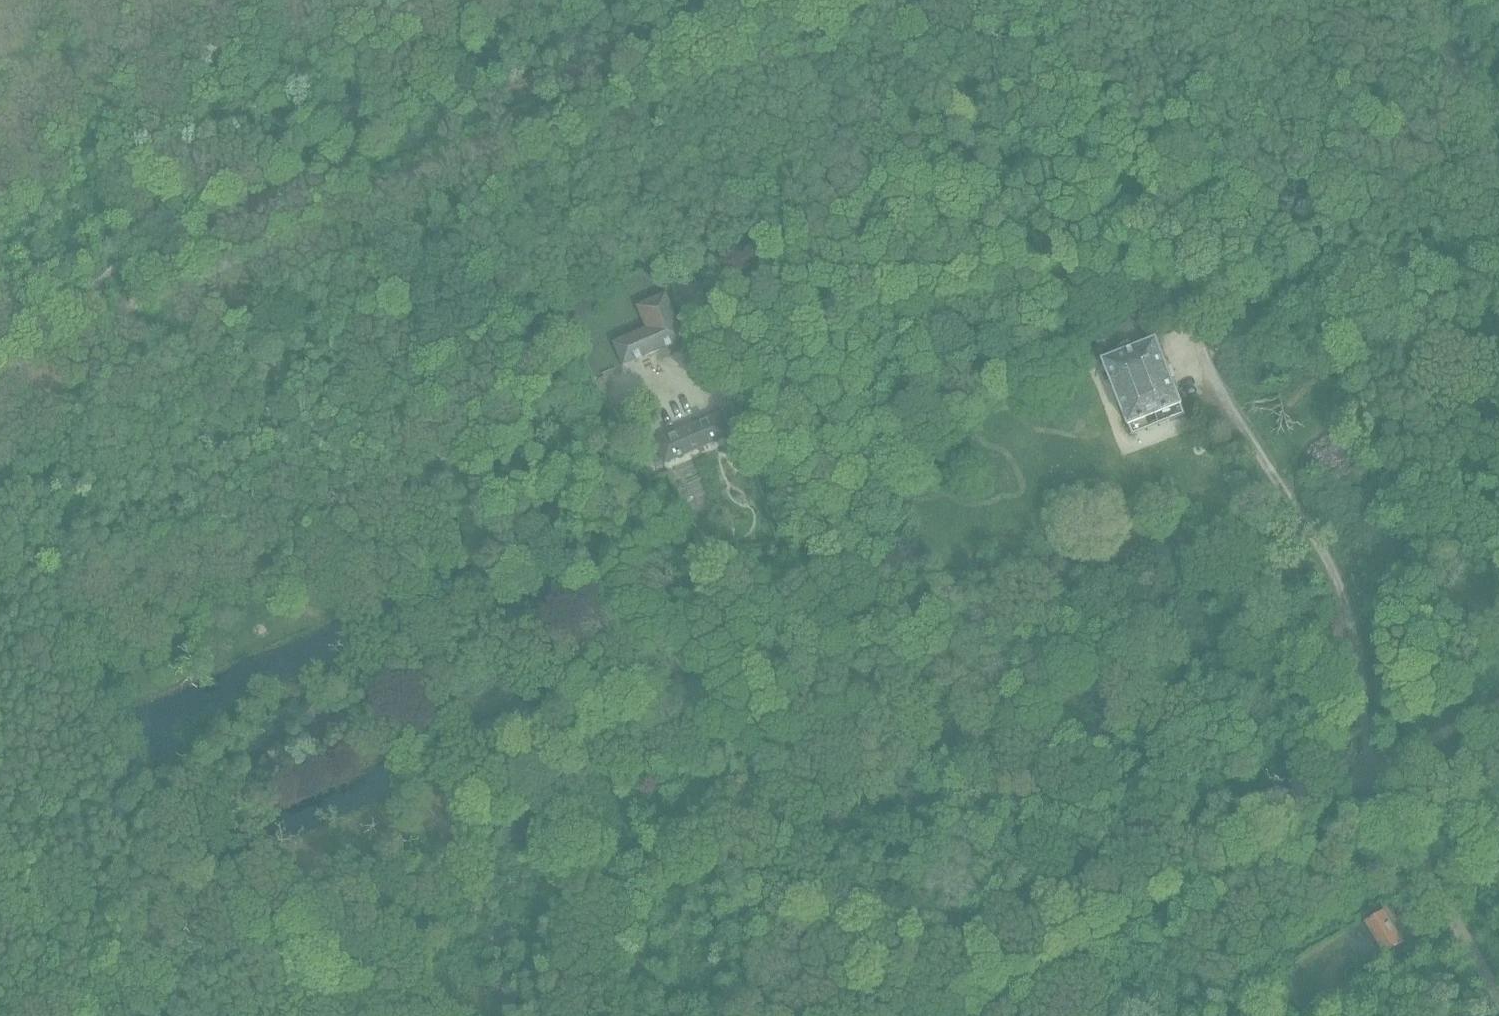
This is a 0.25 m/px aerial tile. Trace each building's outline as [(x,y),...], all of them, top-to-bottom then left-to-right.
[(625,364),(686,336),(666,292),(637,305),(646,326),(614,341),(625,364)] [(1112,385),(1166,363),(1156,338),(1143,343),(1133,320),(1094,336),(1103,359),(1102,359),(1112,385)] [(1166,363),(1112,385),(1128,424),(1129,424),(1133,433),(1184,413),(1180,403),(1181,403),(1166,363)] [(724,427),(734,422),(728,409),(657,440),(665,459),(726,433),(724,427)] [(1383,952),(1401,941),(1383,910),(1365,920),(1383,952)]
